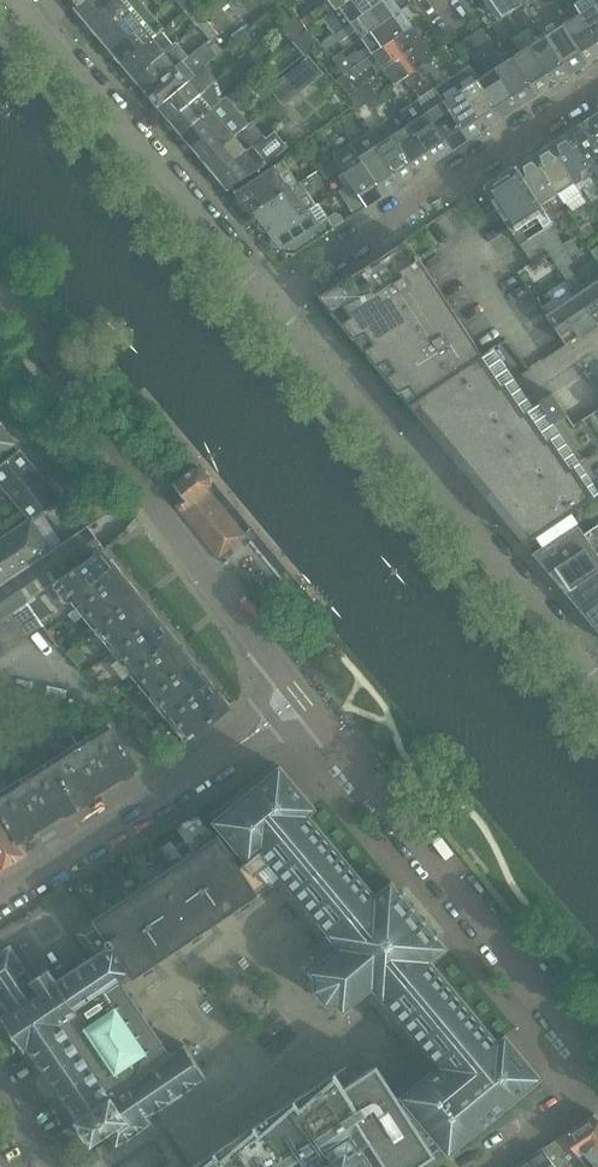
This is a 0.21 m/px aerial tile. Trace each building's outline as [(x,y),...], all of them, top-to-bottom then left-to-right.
[(75,9),(87,23),(114,0),(85,0),(79,5),(75,9)] [(87,23),(99,37),(142,0),(114,0),(87,23)] [(110,50),(155,13),(144,0),(142,0),(99,37),(110,50)] [(185,12),(193,5),(189,0),(175,0),(185,12)] [(393,0),(382,0),(333,34),(334,35),(320,45),(327,52),(356,32),(361,38),(401,11),(393,0)] [(336,9),(322,19),(333,34),(382,0),(349,0),(336,9)] [(349,0),(330,0),(336,9),(349,0)] [(486,3),(498,19),(529,0),(490,0),(486,3)] [(549,3),(587,64),(597,57),(597,43),(580,14),(570,20),(558,0),(555,0),(549,3)] [(588,9),(580,14),(597,43),(597,5),(595,0),(583,0),(588,9)] [(546,17),(537,23),(545,37),(570,75),(587,64),(549,3),(540,8),(546,17)] [(193,5),(185,12),(191,20),(200,13),(193,5)] [(342,52),(332,59),(344,75),(345,74),(412,26),(401,11),(361,38),(367,47),(358,53),(356,51),(347,58),(342,52)] [(155,13),(110,50),(122,64),(164,29),(164,30),(167,27),(155,13)] [(295,17),(281,29),(293,42),(306,30),(295,17)] [(205,18),(198,24),(210,39),(217,33),(205,18)] [(423,42),(412,26),(345,74),(351,82),(378,62),(383,70),(423,42)] [(529,28),(521,34),(553,85),(570,75),(545,37),(537,42),(529,28)] [(164,29),(122,64),(134,78),(175,43),(164,30),(164,29)] [(487,73),(478,79),(502,118),(536,96),(512,57),(504,62),(482,29),(463,41),(477,63),(479,62),(487,73)] [(306,30),(293,42),(305,56),(318,44),(306,30)] [(245,32),(236,40),(243,47),(251,40),(245,32)] [(521,34),(513,39),(520,52),(512,57),(536,96),(553,85),(521,34)] [(175,43),(134,78),(146,92),(190,55),(178,41),(175,43)] [(378,96),(373,89),(389,78),(394,85),(395,85),(435,59),(423,42),(383,70),(357,88),(356,88),(369,102),(370,102),(378,96)] [(147,92),(158,106),(195,75),(205,67),(217,56),(205,43),(190,55),(146,92),(146,93),(147,92)] [(446,52),(440,57),(447,67),(454,63),(447,53),(446,52)] [(319,78),(306,61),(274,88),(287,104),(319,78)] [(195,75),(158,106),(169,120),(214,83),(217,81),(205,67),(195,75)] [(344,75),(337,81),(348,94),(356,88),(357,88),(351,82),(345,74),(344,75)] [(502,118),(478,79),(469,85),(461,74),(454,78),(485,129),(502,118)] [(437,91),(443,101),(468,140),(485,129),(454,78),(453,77),(445,82),(446,85),(437,91)] [(214,83),(169,120),(181,134),(220,102),(214,83)] [(370,102),(384,122),(388,119),(380,106),(398,94),(398,89),(395,85),(394,85),(378,96),(370,102)] [(426,95),(418,100),(452,151),(468,140),(443,101),(437,91),(435,89),(426,95)] [(181,134),(193,148),(233,115),(238,110),(226,97),(220,102),(181,134)] [(452,151),(418,100),(401,111),(409,124),(434,162),(452,151)] [(193,148),(204,162),(249,124),(238,110),(233,115),(193,148)] [(585,122),(597,143),(597,114),(585,122)] [(388,119),(384,122),(418,173),(434,162),(409,124),(400,130),(392,117),(388,119)] [(204,162),(216,176),(264,136),(252,122),(249,124),(204,162)] [(384,140),(376,146),(401,184),(418,173),(384,122),(376,127),(384,140)] [(585,122),(568,133),(594,175),(597,181),(597,143),(585,122)] [(264,136),(216,176),(228,190),(262,168),(280,155),(288,147),(275,131),(266,139),(264,136)] [(367,133),(351,144),(384,195),(401,184),(376,146),(367,133)] [(580,189),(594,175),(568,133),(551,144),(576,184),(580,189)] [(351,144),(342,150),(351,162),(342,168),(351,183),(367,206),(384,195),(351,144)] [(580,189),(576,184),(551,144),(534,155),(564,203),(581,192),(580,189)] [(534,155),(517,166),(554,225),(563,220),(556,209),(564,203),(534,155)] [(243,202),(242,206),(246,212),(251,211),(253,214),(298,184),(282,160),(234,192),(243,202)] [(335,160),(319,170),(325,179),(341,169),(335,160)] [(498,210),(520,245),(522,247),(551,228),(554,225),(517,166),(484,187),(498,210)] [(298,184),(253,214),(260,222),(259,226),(263,231),(267,231),(271,235),(318,205),(317,204),(316,205),(307,191),(313,187),(307,178),(298,184)] [(367,206),(351,183),(338,192),(353,215),(367,206)] [(471,195),(470,195),(485,218),(498,210),(484,187),(472,195),(471,195)] [(344,213),(338,211),(329,217),(328,216),(326,217),(318,205),(271,235),(273,238),(272,242),(277,247),(281,247),(286,253),(295,255),(295,254),(335,227),(347,218),(344,213)] [(589,222),(580,228),(586,238),(595,232),(589,222)] [(563,245),(551,228),(522,247),(532,263),(548,252),(561,272),(569,266),(574,263),(570,258),(580,251),(571,239),(563,245)] [(482,355),(407,241),(407,240),(406,239),(342,281),(336,284),(318,296),(409,405),(482,355)] [(561,272),(576,295),(596,324),(597,324),(597,323),(597,280),(584,289),(569,266),(561,272)] [(596,324),(576,295),(546,315),(566,345),(579,336),(581,339),(597,327),(597,324),(596,324)] [(454,459),(530,549),(540,542),(541,542),(576,519),(571,513),(597,495),(597,427),(590,415),(574,425),(552,393),(524,412),(514,396),(506,385),(504,387),(482,355),(409,405),(442,444),(454,459)] [(590,415),(597,427),(597,409),(590,415)] [(14,445),(14,444),(0,427),(0,455),(14,445)] [(19,450),(18,451),(0,465),(0,485),(28,520),(32,524),(43,515),(62,502),(19,450)] [(233,520),(209,490),(212,484),(211,475),(206,469),(198,468),(191,470),(173,485),(183,496),(178,500),(177,506),(180,510),(206,542),(220,559),(220,558),(236,544),(246,536),(233,520)] [(28,520),(0,538),(0,587),(62,545),(43,515),(32,524),(28,520)] [(543,546),(533,553),(549,572),(597,539),(597,525),(580,537),(572,526),(543,546)] [(104,549),(92,533),(88,528),(62,545),(0,587),(0,620),(13,611),(27,602),(37,595),(55,583),(90,558),(99,552),(104,549)] [(597,554),(597,539),(549,572),(565,591),(597,569),(597,554)] [(118,575),(117,574),(121,571),(111,560),(108,562),(99,552),(90,558),(55,583),(76,609),(80,606),(118,575)] [(565,591),(581,610),(597,599),(597,569),(565,591)] [(118,575),(80,606),(98,627),(136,597),(135,596),(139,593),(129,582),(126,584),(118,575)] [(40,621),(50,615),(37,595),(27,602),(13,611),(29,635),(43,625),(40,621)] [(98,627),(116,649),(154,619),(154,618),(157,616),(147,604),(144,607),(136,597),(98,627)] [(581,610),(597,630),(597,629),(597,599),(581,610)] [(0,620),(0,621),(15,644),(29,635),(13,611),(0,620)] [(172,641),(172,640),(175,638),(165,626),(162,629),(154,619),(116,649),(134,672),(172,641)] [(2,653),(15,644),(0,621),(0,650),(2,653)] [(172,641),(134,672),(153,694),(190,663),(189,662),(193,660),(183,648),(180,651),(172,641)] [(76,645),(67,653),(77,665),(86,658),(76,645)] [(207,685),(211,682),(201,670),(198,673),(190,663),(153,694),(171,716),(208,686),(207,685)] [(208,686),(171,716),(189,739),(230,705),(219,692),(216,695),(208,686)] [(76,715),(53,730),(60,740),(83,724),(76,715)] [(133,770),(136,768),(112,729),(80,748),(52,766),(79,807),(90,800),(91,796),(121,777),(125,778),(132,774),(133,770)] [(25,764),(18,754),(9,760),(15,771),(25,764)] [(0,799),(0,817),(0,818),(18,842),(21,840),(26,840),(32,836),(33,832),(63,813),(67,814),(79,807),(52,766),(0,799)] [(223,833),(219,836),(258,893),(269,884),(272,886),(283,877),(317,918),(331,934),(330,935),(340,947),(311,972),(316,978),(316,990),(326,1003),(338,1004),(344,1011),(373,986),(380,995),(383,998),(384,998),(385,999),(440,1065),(424,1078),(402,1097),(415,1112),(443,1145),(449,1153),(540,1078),(540,1077),(505,1035),(498,1041),(436,968),(430,961),(447,947),(442,941),(438,937),(439,934),(438,932),(435,933),(427,923),(428,920),(426,919),(423,919),(415,909),(416,907),(415,905),(412,905),(404,896),(405,893),(403,891),(400,892),(396,887),(391,881),(375,895),(308,815),(315,809),(315,808),(302,793),(280,766),(279,767),(268,776),(267,777),(258,784),(258,785),(252,790),(251,790),(242,798),(236,803),(235,804),(226,811),(215,820),(214,821),(223,833)] [(0,818),(0,871),(26,854),(18,842),(0,818)] [(95,921),(133,977),(134,979),(143,973),(144,974),(154,967),(153,966),(191,940),(192,942),(203,935),(202,933),(240,908),(241,909),(251,902),(250,901),(259,895),(258,893),(219,836),(218,835),(168,869),(167,869),(145,884),(144,885),(110,908),(109,909),(105,911),(104,912),(93,919),(95,921)] [(443,1145),(415,1112),(402,1097),(424,1078),(440,1065),(385,999),(384,998),(383,998),(380,995),(373,986),(344,1011),(338,1004),(326,1003),(316,990),(316,978),(311,972),(340,947),(330,935),(331,934),(317,918),(283,877),(272,886),(251,902),(241,909),(203,935),(192,942),(154,967),(144,974),(128,985),(173,1051),(185,1043),(209,1078),(150,1117),(155,1123),(123,1144),(132,1159),(154,1144),(160,1154),(168,1165),(165,1166),(374,1166),(370,1162),(380,1156),(387,1166),(417,1166),(419,1165),(436,1155),(434,1151),(443,1145)] [(133,977),(95,921),(76,933),(76,934),(77,936),(92,957),(57,981),(54,977),(53,976),(48,969),(37,977),(33,979),(10,946),(0,953),(0,1000),(9,1013),(3,1017),(24,1050),(28,1048),(43,1070),(43,1071),(59,1095),(60,1096),(92,1142),(107,1132),(116,1146),(117,1147),(147,1127),(153,1123),(148,1116),(151,1114),(152,1114),(154,1112),(207,1077),(185,1045),(171,1054),(162,1042),(164,1040),(163,1039),(161,1040),(152,1027),(154,1026),(153,1024),(151,1025),(143,1013),(144,1011),(143,1010),(141,1011),(139,1007),(133,998),(135,997),(133,995),(132,996),(123,984),(133,977)] [(543,1149),(556,1166),(565,1166),(597,1138),(597,1117),(596,1114),(595,1115),(543,1149)] [(565,1166),(596,1166),(597,1165),(597,1138),(565,1166)] [(543,1149),(529,1158),(535,1166),(556,1166),(543,1149)] [(515,1166),(535,1166),(529,1158),(515,1166)]
